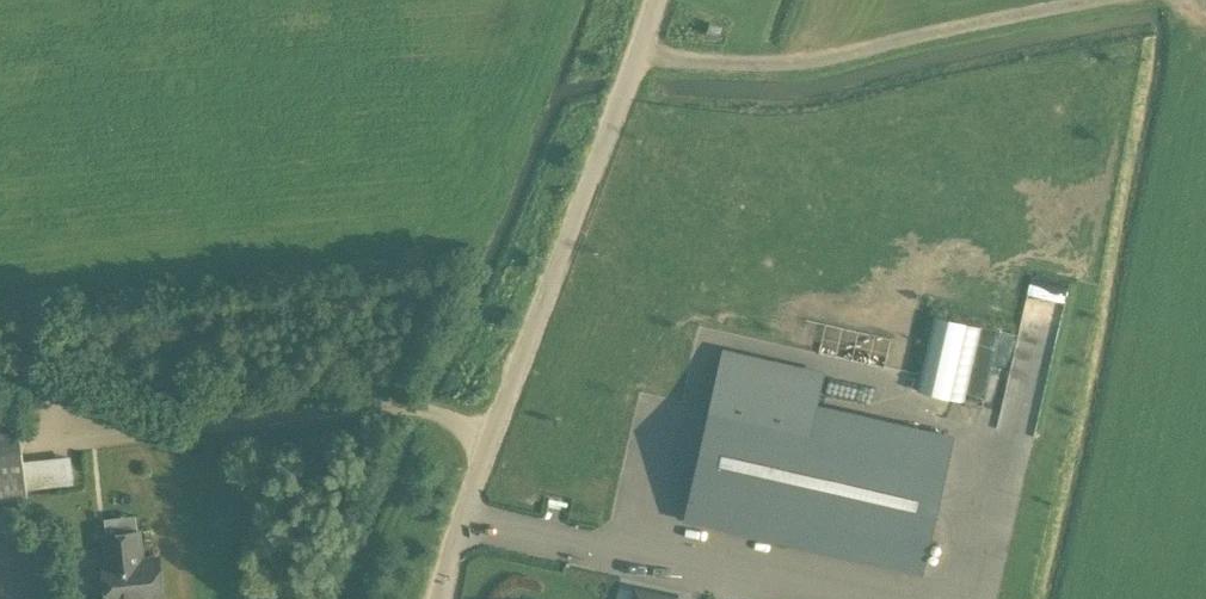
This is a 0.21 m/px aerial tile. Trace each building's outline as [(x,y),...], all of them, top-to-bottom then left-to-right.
[(720,26),(710,23),(706,33),(716,37),(720,26)] [(722,348),(682,517),(923,572),(954,436),(817,405),(824,372),(722,348)] [(27,493),(17,398),(0,400),(0,496),(27,493)] [(158,555),(141,557),(138,530),(104,533),(107,561),(102,561),(106,598),(134,598),(162,596),(158,555)] [(637,590),(635,598),(678,598),(637,590)]
